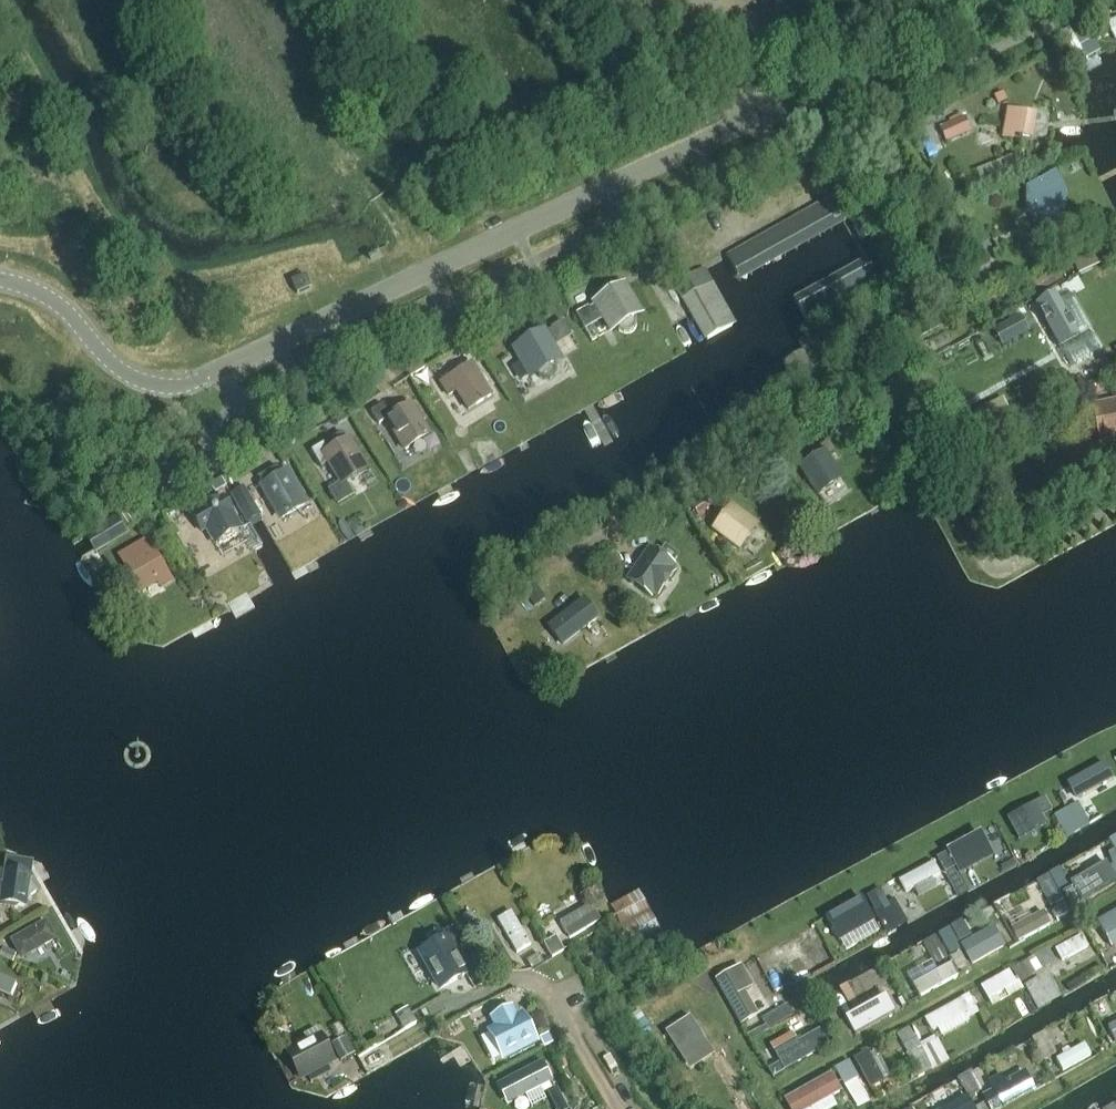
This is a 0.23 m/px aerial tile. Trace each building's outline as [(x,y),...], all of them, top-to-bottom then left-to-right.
[(1007,102),(1003,93),(994,97),(998,106),(1007,102)] [(1007,109),(1002,139),(1014,141),(1015,136),(1032,138),(1037,114),(1007,109)] [(942,131),(948,144),(972,133),(966,120),(942,131)] [(1066,199),(1064,190),(1061,184),(1056,176),(1027,189),(1028,215),(1062,225),(1065,210),(1066,199)] [(636,315),(640,313),(624,286),(577,315),(584,326),(603,315),(612,330),(616,327),(619,332),(624,334),(630,334),(633,333),(636,331),(639,326),(639,320),(636,315)] [(1034,306),(1058,349),(1079,338),(1055,294),(1034,306)] [(556,361),(560,359),(551,344),(570,333),(563,321),(516,350),(532,376),(536,373),(539,378),(544,381),(550,381),(553,379),(556,377),(559,372),(559,366),(556,361)] [(1032,335),(1026,325),(999,341),(1004,351),(1032,335)] [(416,363),(405,370),(410,378),(421,371),(416,363)] [(492,396),(473,364),(442,383),(449,395),(457,390),(469,410),(492,396)] [(1104,378),(1089,387),(1095,397),(1110,389),(1104,378)] [(1005,401),(978,414),(988,437),(1015,424),(1005,401)] [(411,405),(391,417),(384,406),(372,413),(380,425),(387,420),(406,450),(430,436),(411,405)] [(1092,432),(1101,430),(1104,443),(1115,441),(1115,405),(1088,410),(1092,432)] [(347,413),(335,420),(337,425),(349,418),(347,413)] [(329,452),(324,444),(312,451),(322,467),(330,463),(343,485),(368,470),(349,439),(329,452)] [(820,446),(824,452),(801,468),(818,494),(842,478),(828,457),(835,452),(828,441),(820,446)] [(283,518),(306,505),(287,472),(274,480),(269,472),(259,478),(264,486),(283,518)] [(1061,493),(1067,507),(1097,493),(1090,479),(1061,493)] [(226,489),(221,480),(210,486),(215,495),(226,489)] [(246,522),(247,522),(258,515),(260,514),(244,486),(230,494),(246,522)] [(224,496),(192,515),(202,533),(206,531),(215,545),(243,528),(224,496)] [(705,499),(693,508),(697,515),(710,506),(705,499)] [(757,526),(732,507),(715,529),(740,548),(757,526)] [(85,537),(94,551),(126,532),(117,518),(85,537)] [(119,555),(126,566),(138,587),(157,577),(162,586),(173,579),(148,537),(119,555)] [(607,561),(611,569),(621,563),(616,555),(607,561)] [(668,580),(646,557),(626,577),(648,599),(668,580)] [(538,589),(527,597),(535,607),(546,599),(538,589)] [(585,599),(550,627),(563,644),(598,617),(585,599)] [(1075,795),(1111,780),(1104,763),(1068,778),(1075,795)] [(1054,812),(1066,835),(1091,823),(1079,800),(1054,812)] [(1051,813),(1044,801),(1006,821),(1017,843),(1046,827),(1041,819),(1051,813)] [(979,834),(947,852),(949,855),(937,861),(944,874),(956,867),(959,873),(991,855),(979,834)] [(1108,842),(1115,855),(1115,837),(1108,842)] [(904,889),(938,873),(932,859),(897,875),(904,889)] [(1081,903),(1115,882),(1115,880),(1107,865),(1086,877),(1085,875),(1069,884),(1072,888),(1062,894),(1071,908),(1080,902),(1081,903)] [(26,908),(28,899),(36,892),(30,885),(32,874),(4,870),(2,883),(0,883),(0,904),(26,908)] [(880,889),(874,892),(875,893),(879,900),(885,897),(880,889)] [(875,893),(868,897),(876,912),(883,908),(879,900),(875,893)] [(862,900),(826,919),(838,941),(874,921),(862,900)] [(1064,906),(1053,913),(1056,919),(1068,912),(1064,906)] [(876,912),(875,913),(887,935),(896,930),(883,908),(876,912)] [(533,948),(512,912),(496,922),(517,957),(533,948)] [(1043,913),(1013,929),(1019,942),(1050,925),(1043,913)] [(1098,924),(1111,947),(1115,944),(1115,914),(1098,924)] [(46,921),(11,941),(21,960),(57,941),(46,921)] [(972,964),(1012,944),(1005,930),(965,950),(972,964)] [(806,931),(757,958),(762,965),(771,960),(778,973),(817,951),(806,931)] [(1063,961),(1090,945),(1081,931),(1054,947),(1063,961)] [(450,935),(417,953),(439,993),(472,975),(450,935)] [(937,936),(884,964),(909,1007),(961,977),(937,936)] [(556,937),(544,943),(552,958),(564,951),(556,937)] [(12,963),(16,954),(0,947),(0,957),(12,963)] [(1011,966),(980,984),(993,1007),(1024,989),(1011,966)] [(717,980),(741,1024),(757,1015),(747,996),(744,998),(741,993),(751,987),(740,967),(717,980)] [(0,979),(0,997),(11,1002),(18,987),(0,979)] [(857,1003),(870,1026),(900,1010),(887,986),(857,1003)] [(971,993),(927,1014),(937,1036),(982,1015),(971,993)] [(787,1005),(763,1019),(768,1029),(793,1016),(787,1005)] [(518,1015),(513,1006),(490,1018),(495,1027),(488,1031),(503,1062),(539,1043),(523,1012),(518,1015)] [(408,1008),(395,1015),(404,1031),(417,1024),(408,1008)] [(690,1017),(665,1032),(681,1059),(707,1043),(690,1017)] [(374,1027),(379,1036),(396,1027),(392,1018),(374,1027)] [(1113,1040),(1115,1038),(1115,1018),(1105,1024),(1113,1040)] [(909,1029),(898,1035),(903,1045),(914,1038),(909,1029)] [(780,1063),(784,1072),(828,1047),(819,1031),(797,1043),(796,1040),(774,1053),(780,1063)] [(321,1033),(285,1052),(300,1082),(309,1077),(311,1082),(331,1072),(328,1067),(336,1063),(321,1033)] [(549,1034),(541,1038),(545,1047),(554,1043),(549,1034)] [(347,1036),(331,1045),(340,1062),(356,1053),(347,1036)] [(936,1036),(921,1045),(921,1046),(934,1070),(949,1062),(936,1036)] [(1083,1041),(1055,1055),(1062,1070),(1091,1056),(1083,1041)] [(921,1046),(907,1054),(920,1078),(934,1070),(921,1046)] [(852,1063),(868,1091),(882,1083),(866,1055),(852,1063)] [(849,1062),(836,1069),(844,1084),(857,1077),(849,1062)] [(773,1078),(784,1072),(780,1063),(768,1070),(773,1078)] [(540,1088),(531,1067),(497,1083),(507,1103),(540,1088)] [(1006,1084),(1002,1077),(989,1084),(1003,1108),(1033,1091),(1023,1074),(1006,1084)] [(789,1108),(813,1108),(841,1093),(831,1075),(785,1101),(789,1108)] [(548,1094),(555,1108),(568,1108),(557,1089),(548,1094)]
